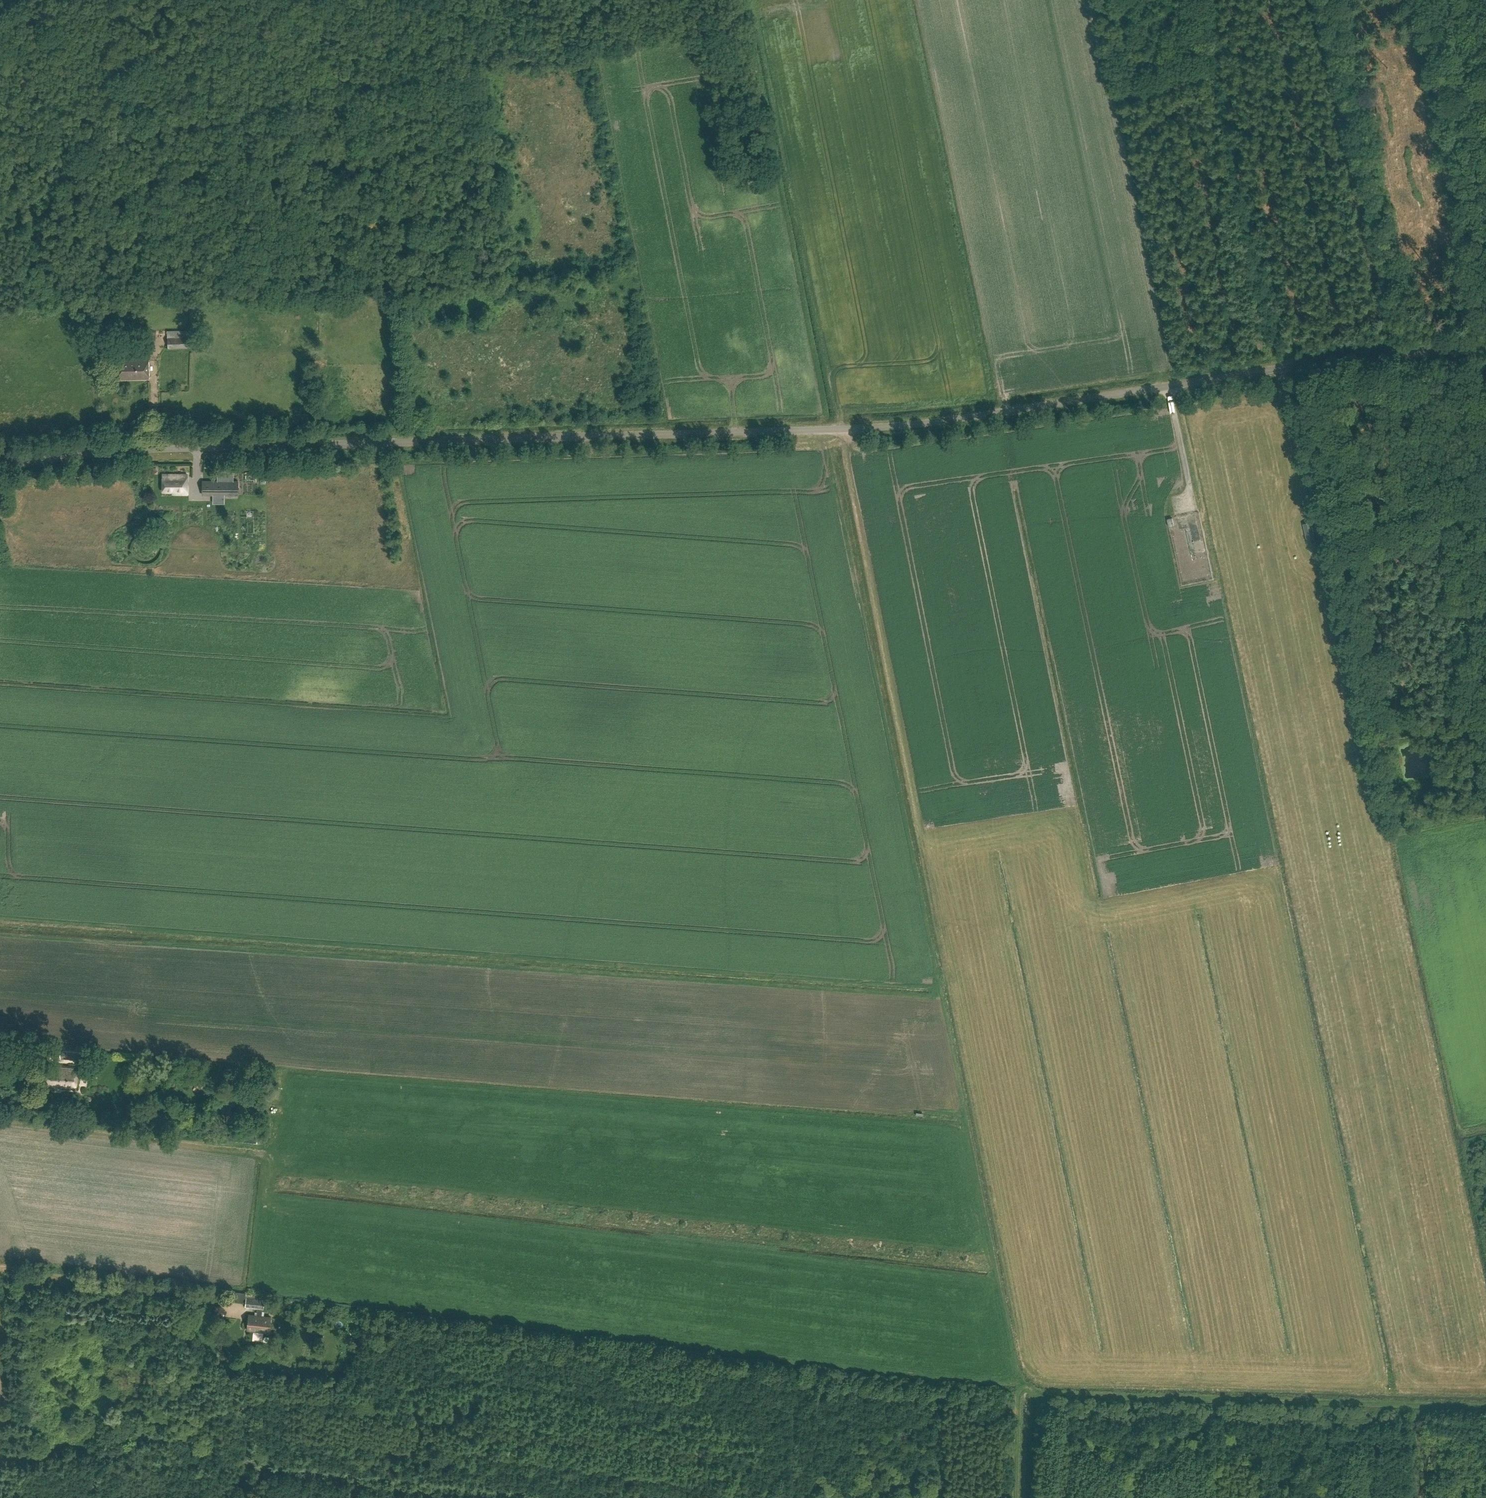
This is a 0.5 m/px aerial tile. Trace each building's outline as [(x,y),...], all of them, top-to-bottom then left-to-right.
[(192,347),(191,336),(168,337),(168,348),(192,347)] [(147,378),(147,359),(134,359),(134,362),(117,363),(117,379),(147,378)] [(184,475),(161,474),(160,491),(174,491),(173,492),(184,492),(184,475)] [(239,480),(233,480),(202,480),(202,495),(210,495),(213,495),(213,504),(225,503),(225,495),(233,495),(239,495),(239,480)] [(186,504),(186,515),(202,515),(202,504),(186,504)] [(80,1069),(48,1066),(46,1087),(57,1088),(57,1086),(64,1086),(64,1089),(78,1091),(80,1069)] [(265,1299),(247,1297),(245,1307),(258,1308),(257,1316),(248,1315),(247,1329),(270,1332),(271,1317),(262,1316),(263,1309),(265,1299)]
